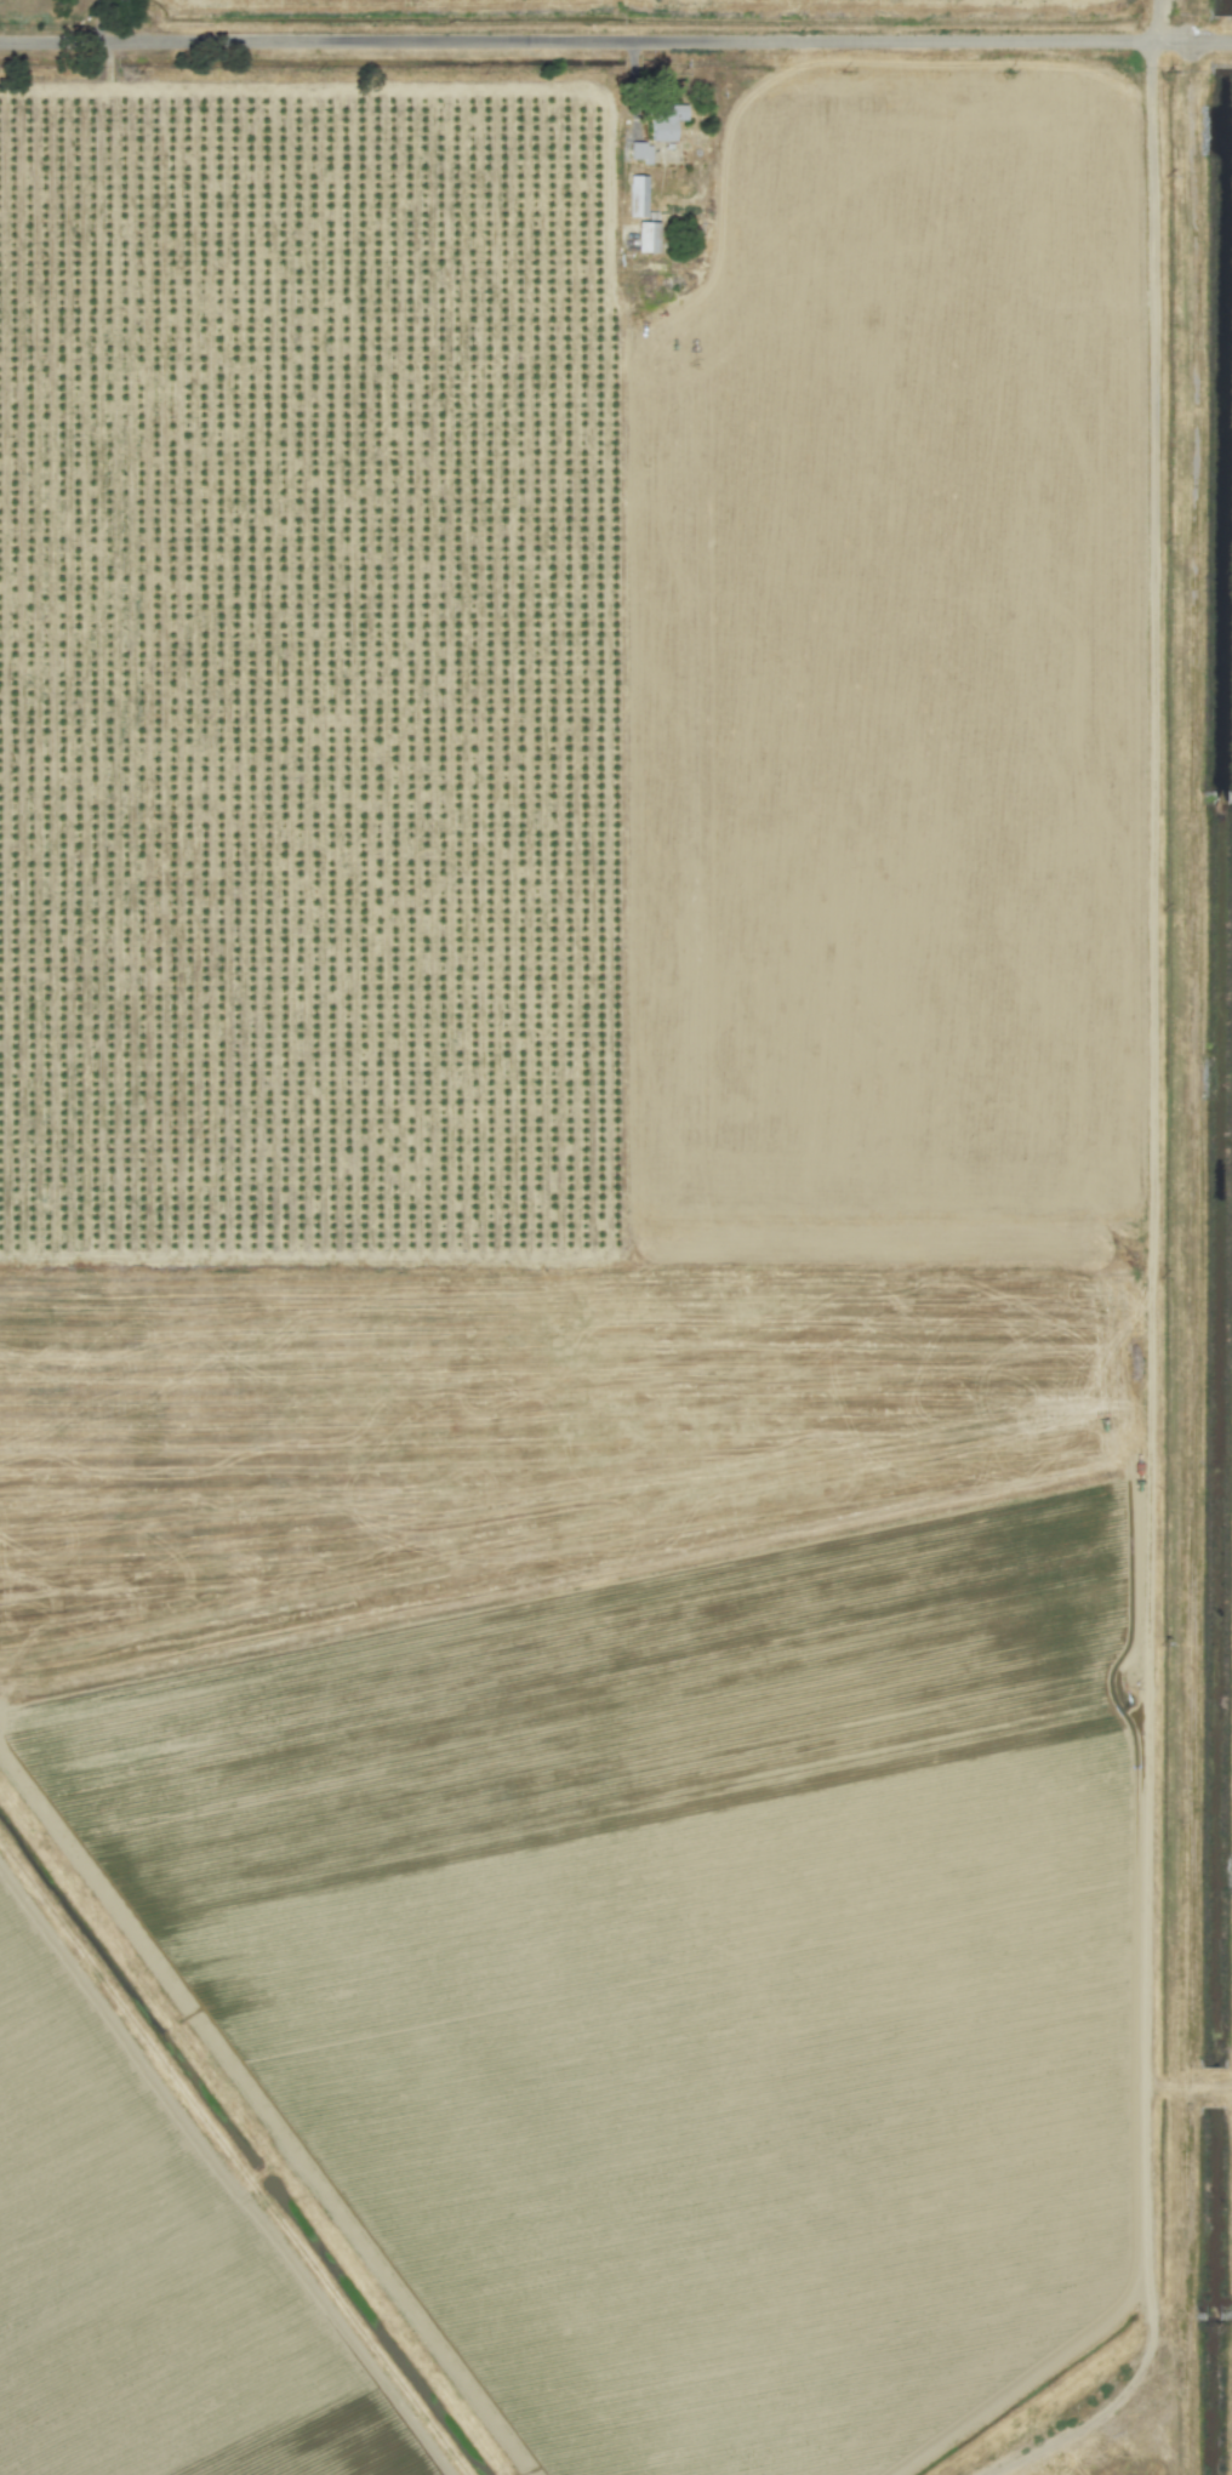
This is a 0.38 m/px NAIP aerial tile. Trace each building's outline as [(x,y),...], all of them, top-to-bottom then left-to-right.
[(685,105),(651,104),(651,131),(672,131),(672,118),(684,118),(685,105)]
